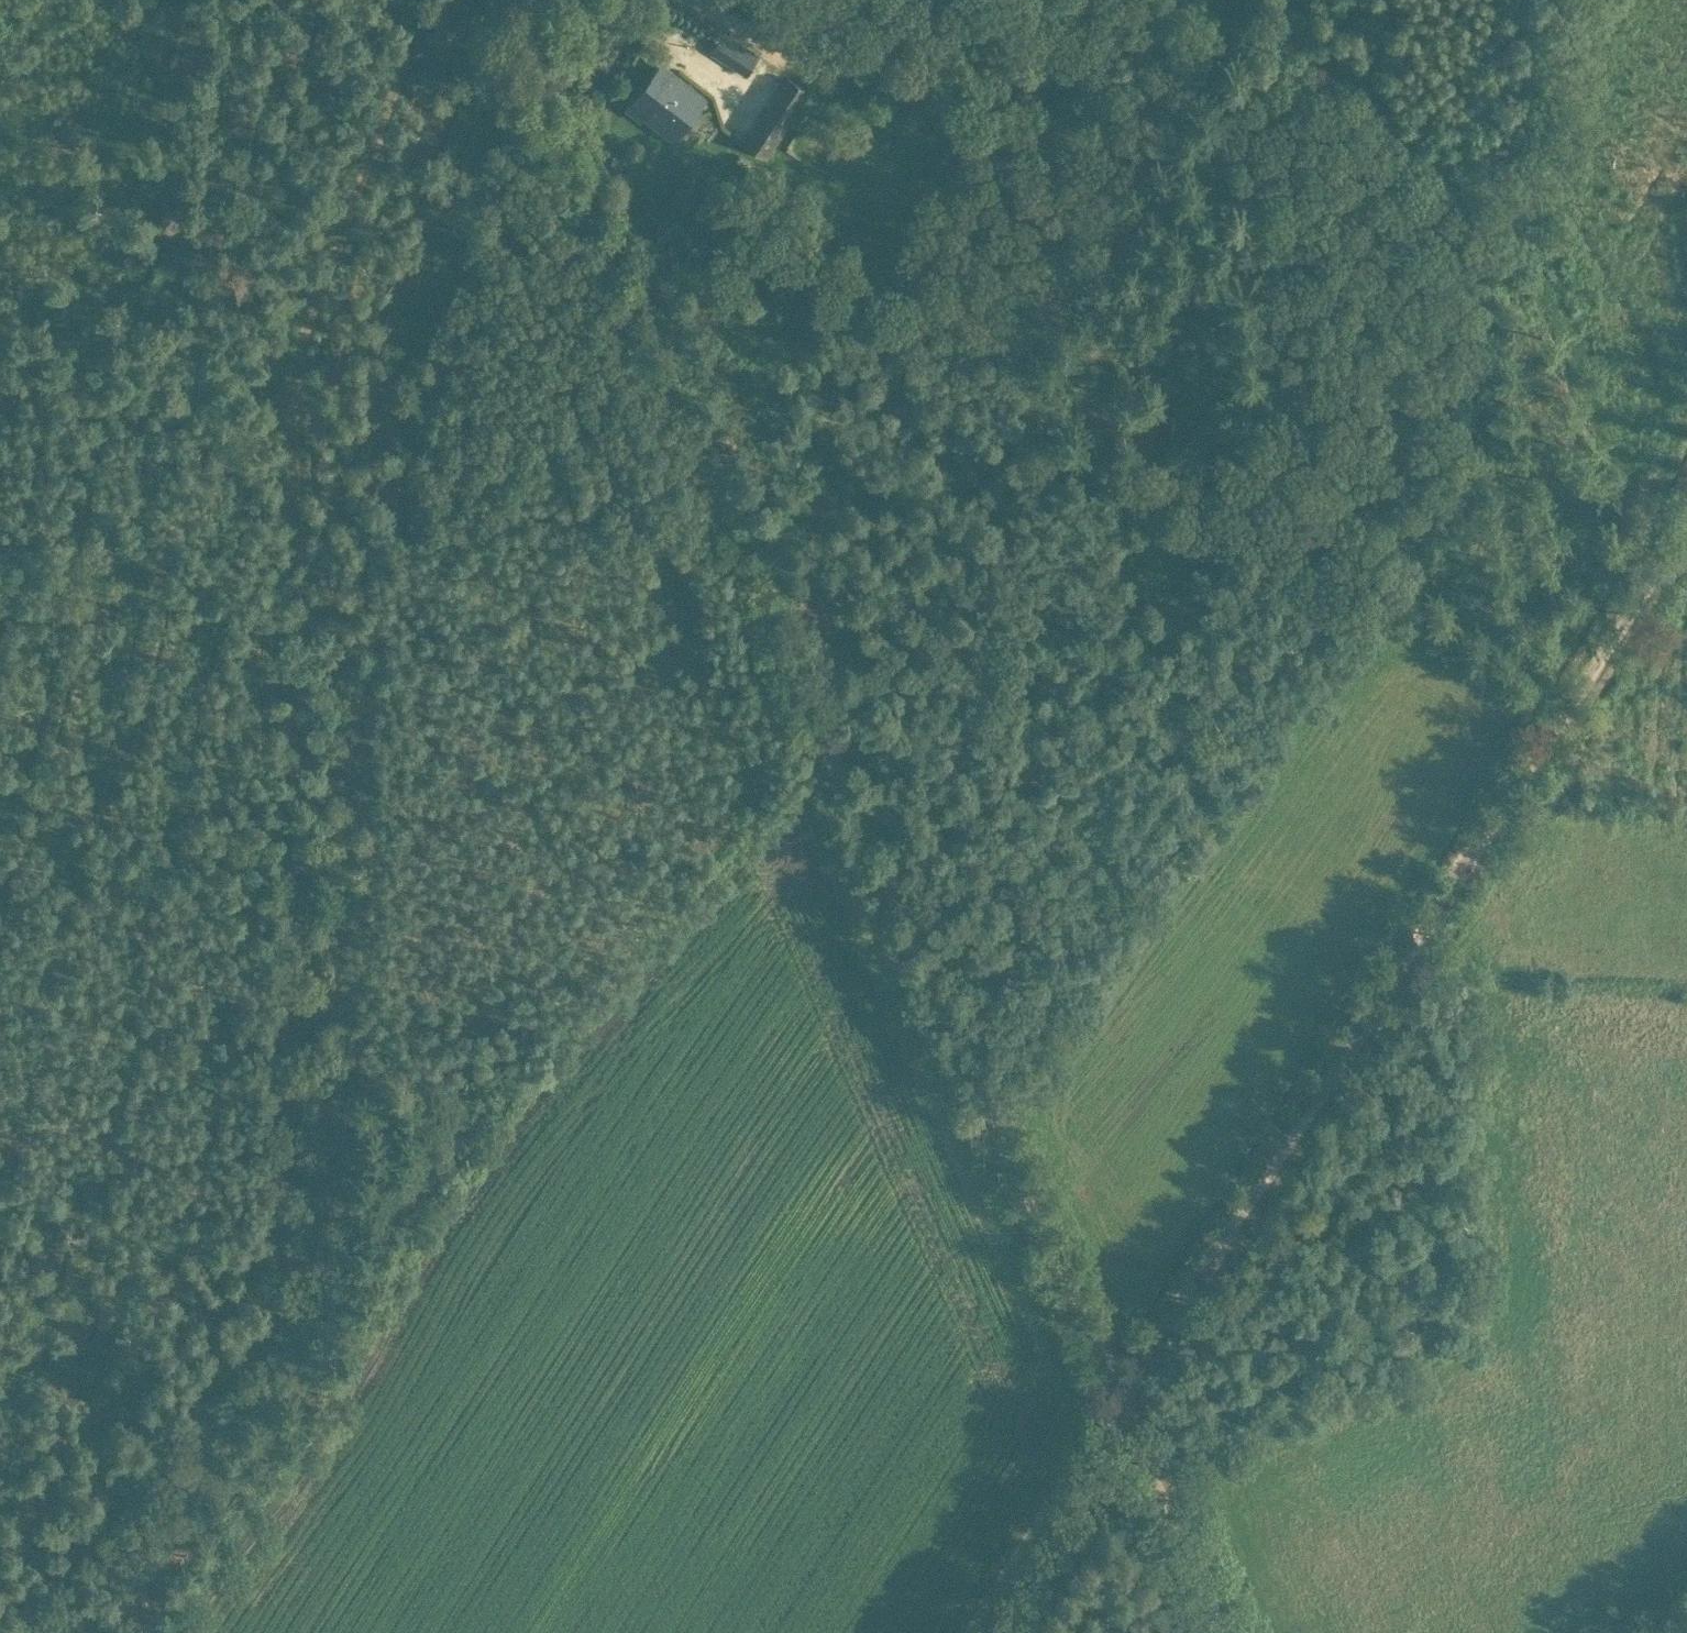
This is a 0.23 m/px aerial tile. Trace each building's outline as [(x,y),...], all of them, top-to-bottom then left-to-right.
[(710,53),(746,76),(760,54),(724,31),(710,53)] [(652,117),(673,134),(701,99),(671,75),(662,86),(653,79),(631,108),(643,117),(649,111),(654,115),(652,117)] [(742,144),(767,159),(811,90),(787,76),(742,144)]
